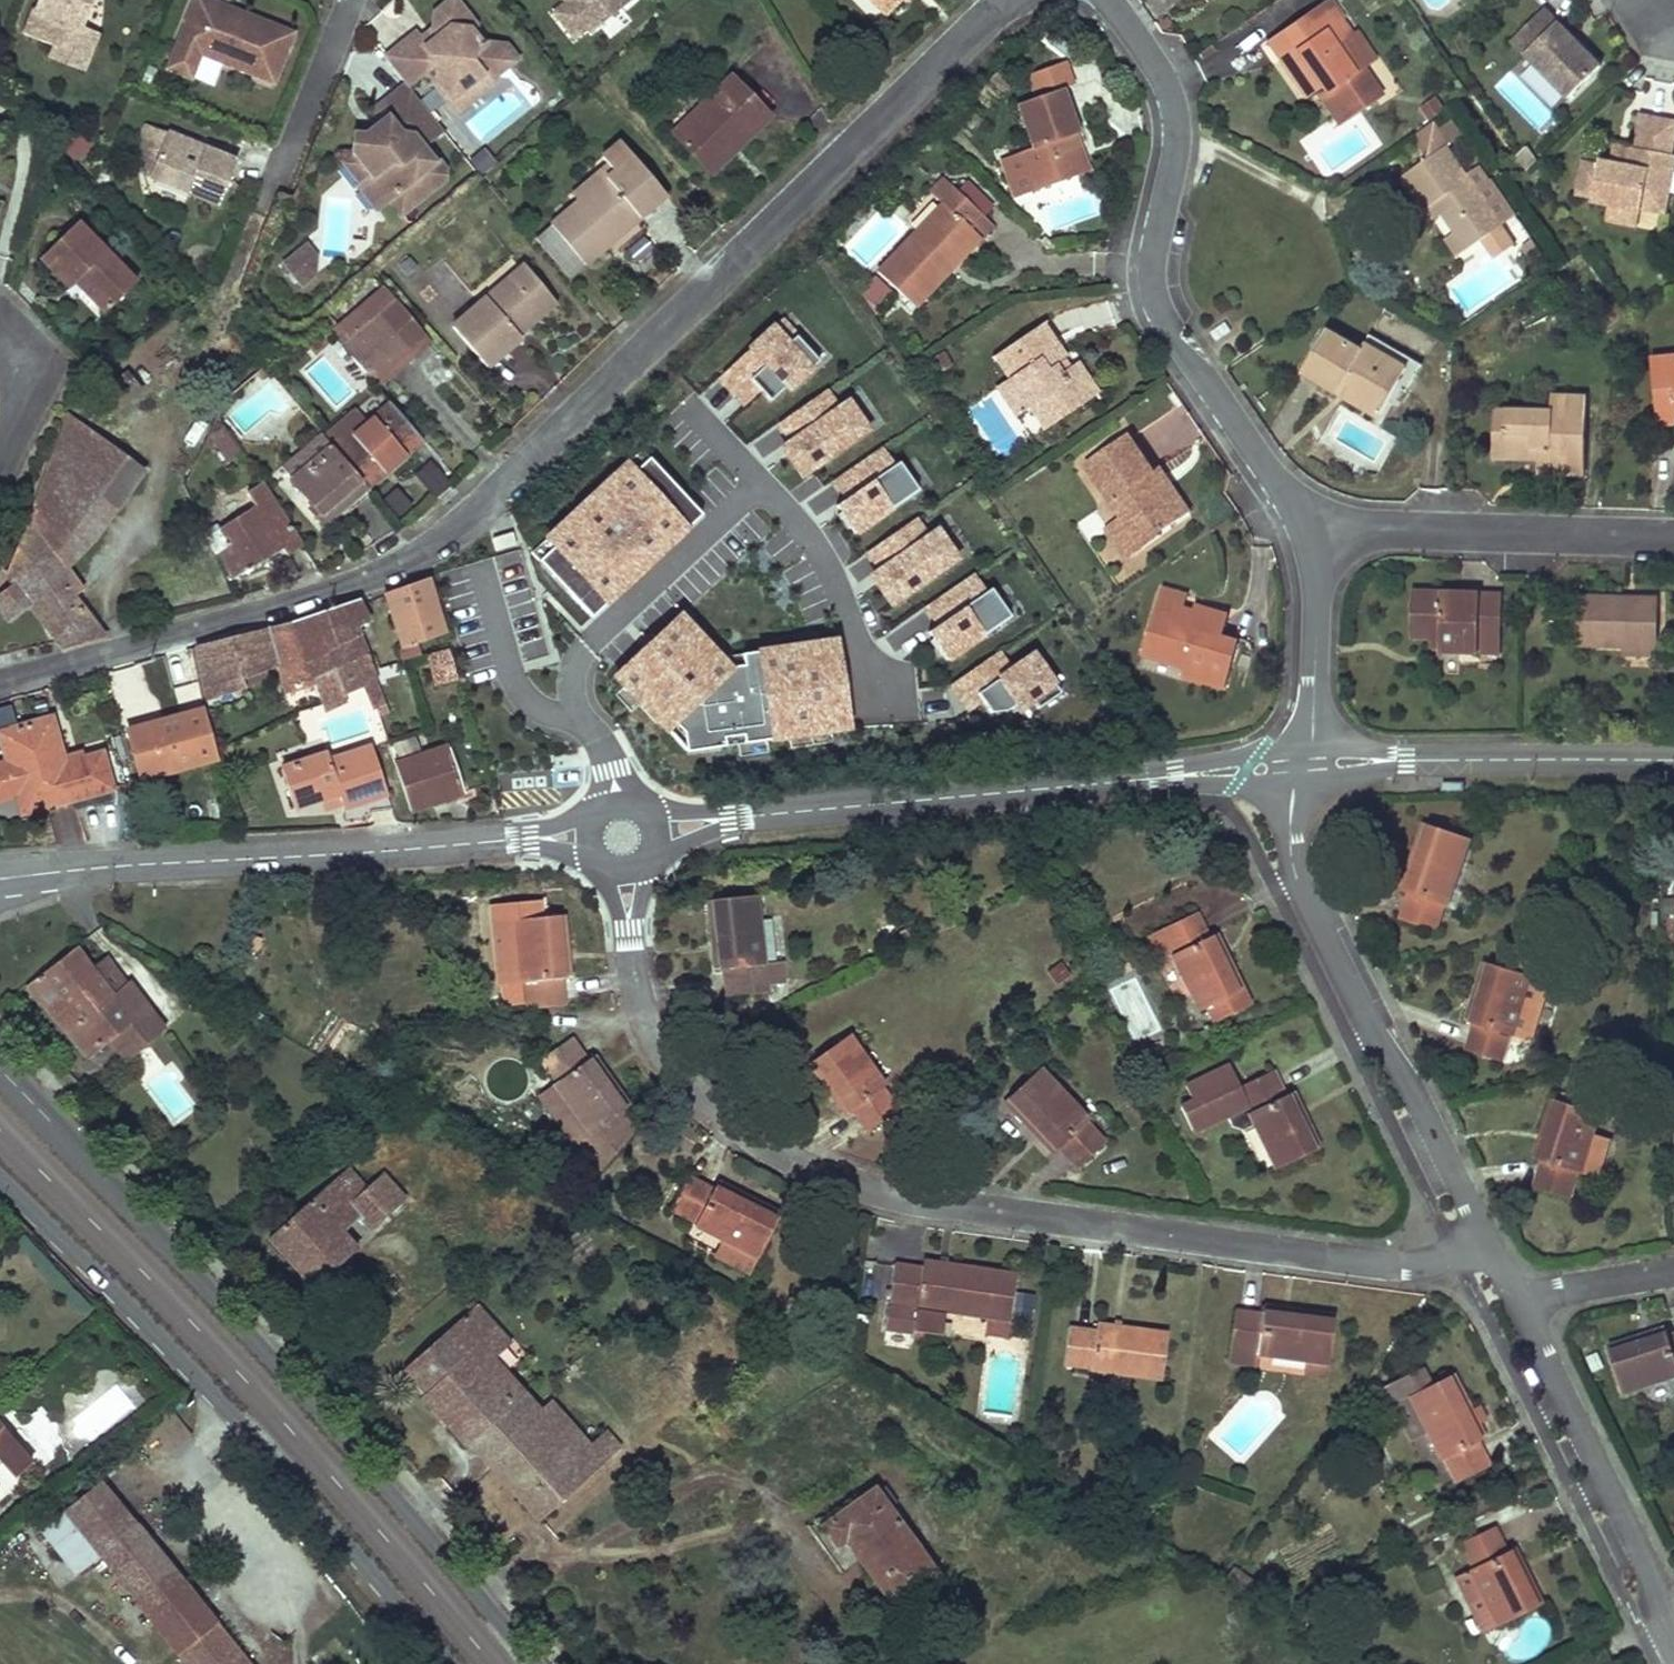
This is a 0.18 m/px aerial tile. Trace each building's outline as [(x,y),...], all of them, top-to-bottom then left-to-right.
[(23,35),(53,46),(71,53),(82,28),(92,0),(37,0),(23,35)] [(292,34),(241,13),(237,22),(212,12),(216,3),(207,0),(193,0),(171,57),(195,66),(199,55),(272,84),(292,34)] [(384,59),(406,84),(407,86),(424,73),(448,102),(481,75),(495,76),(516,59),(506,45),(480,43),(469,30),(475,25),(455,0),(449,0),(434,12),(432,29),(438,36),(425,47),(420,40),(415,34),(384,59)] [(566,2),(553,13),(574,39),(587,29),(590,33),(630,0),(564,0),(566,2)] [(881,14),(896,0),(895,0),(885,1),(883,4),(879,0),(868,0),(881,14)] [(1327,1),(1297,22),(1311,41),(1301,48),(1283,60),(1297,81),(1312,71),(1347,121),(1383,96),(1364,68),(1374,61),(1357,34),(1352,37),(1327,1)] [(237,22),(241,13),(216,3),(212,12),(237,22)] [(1573,43),(1542,11),(1510,43),(1567,101),(1599,69),(1581,51),(1577,54),(1570,46),(1573,43)] [(1297,22),(1287,29),(1301,48),(1311,41),(1297,22)] [(71,53),(53,46),(49,57),(83,70),(97,34),(82,28),(71,53)] [(420,40),(425,47),(438,36),(432,29),(420,40)] [(1573,43),(1570,46),(1577,54),(1581,51),(1573,43)] [(195,66),(171,57),(166,69),(190,79),(195,66)] [(1312,71),(1297,81),(1309,99),(1318,93),(1341,125),(1347,121),(1312,71)] [(730,73),(671,133),(706,169),(732,144),(737,149),(772,115),(730,73)] [(495,76),(481,75),(448,102),(457,113),(494,83),(495,76)] [(407,86),(406,84),(377,107),(384,115),(375,122),(381,130),(372,136),(359,135),(355,134),(353,152),(354,154),(371,176),(358,187),(376,210),(388,200),(400,216),(444,181),(445,170),(425,145),(443,130),(407,86)] [(466,121),(478,138),(520,107),(509,91),(466,121)] [(1063,93),(1020,107),(1034,150),(1022,155),(1035,192),(1083,175),(1070,139),(1077,137),(1063,93)] [(1453,113),(1438,123),(1449,139),(1464,129),(1453,113)] [(1673,142),(1673,123),(1655,119),(1639,116),(1632,151),(1628,150),(1624,167),(1610,165),(1599,163),(1598,167),(1581,164),(1575,197),(1592,201),(1591,205),(1607,208),(1639,215),(1640,212),(1664,217),(1673,167),(1673,158),(1671,157),(1673,142)] [(1430,158),(1404,177),(1426,210),(1432,207),(1438,203),(1445,214),(1469,249),(1503,227),(1503,226),(1518,215),(1493,179),(1491,181),(1481,166),(1468,175),(1448,147),(1452,144),(1449,139),(1438,123),(1436,120),(1415,135),(1430,158)] [(381,130),(375,122),(359,135),(372,136),(381,130)] [(207,143),(168,128),(142,194),(181,209),(187,194),(218,206),(227,183),(236,161),(205,148),(207,143)] [(1077,137),(1070,139),(1083,175),(1090,173),(1077,137)] [(667,194),(633,154),(623,143),(603,161),(607,165),(612,172),(578,201),(552,224),(554,226),(584,262),(585,264),(612,241),(639,218),(667,194)] [(732,144),(706,169),(711,174),(737,149),(732,144)] [(1628,150),(1613,147),(1610,165),(1624,167),(1628,150)] [(371,176),(354,154),(343,164),(342,178),(377,222),(391,223),(400,216),(388,200),(376,210),(358,187),(371,176)] [(573,194),(578,201),(612,172),(607,165),(573,194)] [(943,206),(878,274),(915,308),(943,278),(937,271),(973,235),(966,228),(979,214),(947,184),(934,197),(943,206)] [(1438,203),(1432,207),(1439,218),(1445,214),(1438,203)] [(1604,224),(1636,230),(1639,215),(1607,208),(1604,224)] [(639,218),(612,241),(619,248),(633,235),(645,226),(639,218)] [(78,221),(40,258),(69,287),(74,281),(79,276),(110,308),(136,281),(78,221)] [(554,226),(539,239),(569,274),(584,262),(554,226)] [(973,235),(937,271),(943,278),(979,240),(973,235)] [(1548,258),(1535,239),(1525,246),(1538,264),(1548,258)] [(314,274),(315,255),(306,244),(285,262),(303,283),(314,274)] [(525,265),(452,327),(486,367),(521,337),(520,336),(511,326),(519,320),(521,322),(551,297),(525,265)] [(876,275),(859,289),(871,304),(888,291),(876,275)] [(79,276),(74,281),(105,313),(110,308),(79,276)] [(557,304),(551,297),(521,322),(519,320),(511,326),(520,336),(557,304)] [(359,311),(332,334),(375,383),(402,359),(412,351),(428,336),(398,301),(382,315),(371,325),(359,311)] [(769,407),(818,365),(781,322),(732,363),(769,407)] [(1225,322),(1212,332),(1218,341),(1232,331),(1225,322)] [(1040,326),(996,356),(1012,379),(1031,408),(1038,403),(1054,425),(1076,410),(1070,403),(1092,388),(1076,365),(1069,369),(1059,376),(1054,368),(1064,361),(1040,326)] [(1328,331),(1303,372),(1340,393),(1344,385),(1385,408),(1408,368),(1366,345),(1362,351),(1328,331)] [(1666,357),(1669,384),(1655,385),(1659,425),(1673,423),(1673,356),(1666,357)] [(1666,357),(1652,359),(1655,385),(1669,384),(1666,357)] [(1064,361),(1054,368),(1059,376),(1069,369),(1064,361)] [(1012,379),(997,389),(1016,418),(1031,408),(1012,379)] [(1344,385),(1340,393),(1380,416),(1385,408),(1344,385)] [(1092,388),(1070,403),(1076,410),(1097,395),(1092,388)] [(1552,410),(1507,408),(1506,430),(1495,429),(1494,456),(1516,457),(1516,452),(1539,453),(1539,458),(1538,471),(1585,473),(1588,397),(1553,395),(1552,410)] [(870,432),(845,397),(774,446),(799,482),(870,432)] [(392,403),(337,449),(369,486),(398,462),(424,439),(392,403)] [(1038,403),(1031,408),(1046,430),(1054,425),(1038,403)] [(1507,408),(1496,408),(1495,429),(1506,430),(1507,408)] [(7,571),(17,582),(0,593),(0,608),(9,619),(32,603),(61,641),(67,648),(107,637),(101,629),(93,619),(74,595),(85,588),(68,567),(50,544),(73,521),(60,509),(106,447),(64,419),(7,571)] [(224,427),(209,435),(224,459),(238,450),(224,427)] [(1129,437),(1085,465),(1121,519),(1142,549),(1162,536),(1160,534),(1181,520),(1162,494),(1158,497),(1146,480),(1155,475),(1129,437)] [(345,506),(369,486),(337,449),(332,444),(292,479),(313,504),(310,507),(324,524),(345,506)] [(143,474),(106,447),(60,509),(73,521),(50,544),(68,567),(94,542),(143,474)] [(583,626),(704,512),(650,455),(529,569),(583,626)] [(914,494),(886,456),(829,498),(857,536),(914,494)] [(1155,475),(1146,480),(1158,497),(1162,494),(1181,520),(1189,514),(1160,471),(1155,475)] [(255,505),(207,535),(218,553),(220,552),(231,544),(247,568),(249,571),(265,560),(282,549),(286,556),(303,546),(262,483),(247,493),(255,505)] [(385,498),(402,514),(414,502),(396,486),(385,498)] [(1121,519),(1106,528),(1126,560),(1142,549),(1121,519)] [(959,564),(928,520),(862,566),(893,610),(959,564)] [(247,568),(231,544),(220,552),(235,575),(247,568)] [(429,581),(388,597),(395,621),(420,614),(421,618),(438,614),(429,581)] [(1188,595),(1162,587),(1157,605),(1183,613),(1188,595)] [(999,627),(971,590),(917,630),(944,667),(999,627)] [(1480,593),(1413,591),(1412,636),(1431,636),(1441,637),(1441,646),(1441,650),(1479,652),(1480,593)] [(1501,653),(1504,594),(1480,593),(1479,652),(1501,653)] [(1660,598),(1574,595),(1572,644),(1622,645),(1658,646),(1660,598)] [(357,604),(292,623),(307,663),(327,655),(326,652),(362,637),(360,630),(368,625),(357,604)] [(1183,613),(1157,605),(1142,654),(1185,667),(1183,677),(1226,689),(1239,644),(1222,639),(1229,617),(1196,607),(1193,615),(1183,613)] [(420,614),(395,621),(405,651),(418,646),(417,644),(429,641),(445,636),(438,614),(421,618),(420,614)] [(666,742),(679,730),(683,758),(848,733),(835,647),(723,663),(674,614),(605,680),(666,742)] [(292,623),(200,648),(212,702),(244,692),(241,683),(279,671),(288,698),(316,688),(321,701),(342,691),(332,669),(312,678),(307,663),(292,623)] [(1441,637),(1431,636),(1431,645),(1441,646),(1441,637)] [(327,655),(307,663),(312,678),(332,669),(342,691),(343,694),(366,686),(379,681),(362,637),(326,652),(327,655)] [(1658,646),(1622,645),(1622,653),(1658,654),(1658,646)] [(418,646),(405,651),(409,662),(421,658),(418,646)] [(1053,695),(1026,653),(960,696),(987,737),(1053,695)] [(449,654),(428,660),(436,686),(458,680),(449,654)] [(389,707),(379,681),(366,686),(376,712),(377,711),(389,707)] [(221,761),(217,746),(209,711),(131,730),(144,780),(221,761)] [(7,735),(15,765),(7,767),(0,769),(0,805),(17,800),(22,818),(111,793),(102,758),(81,764),(83,770),(66,775),(64,769),(51,722),(7,735)] [(0,737),(0,742),(7,767),(15,765),(7,735),(0,737)] [(328,756),(281,770),(294,809),(320,801),(337,795),(340,805),(342,809),(342,825),(368,822),(372,818),(366,803),(387,796),(372,749),(330,762),(328,756)] [(424,758),(396,767),(410,812),(464,795),(450,754),(426,761),(424,758)] [(81,764),(64,769),(66,775),(83,770),(81,764)] [(337,795),(320,801),(323,811),(340,805),(337,795)] [(1471,839),(1425,823),(1402,890),(1409,892),(1400,919),(1436,931),(1445,906),(1446,906),(1471,839)] [(757,897),(708,902),(715,970),(724,969),(727,997),(764,994),(763,986),(783,983),(781,961),(764,963),(757,897)] [(1196,913),(1150,936),(1160,957),(1172,952),(1174,954),(1171,956),(1200,1011),(1206,1009),(1214,1024),(1250,1006),(1216,935),(1208,937),(1196,913)] [(565,918),(517,921),(524,983),(517,984),(518,997),(527,996),(528,1008),(566,1006),(563,979),(571,978),(565,918)] [(76,950),(29,987),(90,1059),(111,1042),(149,1010),(129,984),(112,997),(76,950)] [(1531,977),(1485,963),(1466,1021),(1476,1024),(1468,1050),(1503,1061),(1511,1035),(1513,1035),(1531,977)] [(149,1010),(111,1042),(127,1062),(165,1030),(149,1010)] [(848,1037),(809,1063),(843,1114),(850,1110),(866,1133),(896,1111),(881,1089),(884,1087),(848,1037)] [(571,1039),(541,1060),(556,1083),(555,1086),(539,1098),(595,1175),(634,1132),(621,1113),(629,1107),(595,1057),(588,1062),(571,1039)] [(1272,1072),(1239,1088),(1230,1070),(1185,1092),(1193,1107),(1182,1113),(1194,1138),(1228,1122),(1233,1133),(1243,1132),(1254,1127),(1274,1168),(1319,1148),(1292,1093),(1284,1097),(1272,1072)] [(1040,1071),(1005,1102),(1053,1154),(1060,1149),(1078,1168),(1105,1143),(1087,1123),(1089,1121),(1040,1071)] [(1600,1114),(1554,1099),(1535,1158),(1543,1161),(1534,1186),(1570,1197),(1578,1173),(1581,1173),(1600,1114)] [(348,1172),(272,1238),(315,1289),(358,1252),(343,1235),(333,1223),(351,1207),(361,1219),(371,1231),(406,1200),(383,1175),(365,1191),(348,1172)] [(690,1178),(671,1212),(697,1224),(696,1227),(722,1240),(758,1258),(780,1216),(719,1184),(714,1190),(690,1178)] [(351,1207),(333,1223),(343,1235),(361,1219),(351,1207)] [(758,1258),(722,1240),(714,1257),(749,1276),(758,1258)] [(924,1269),(896,1266),(888,1328),(940,1335),(944,1312),(987,1318),(988,1307),(1011,1310),(1016,1275),(925,1263),(924,1269)] [(383,1281),(373,1290),(382,1300),(386,1296),(391,1301),(396,1294),(383,1281)] [(479,1305),(405,1371),(424,1393),(422,1395),(467,1446),(471,1442),(516,1403),(484,1366),(494,1357),(497,1354),(485,1341),(499,1328),(479,1305)] [(1011,1310),(988,1307),(987,1318),(1009,1321),(1011,1310)] [(1263,1316),(1236,1312),(1231,1347),(1228,1365),(1256,1368),(1258,1355),(1327,1363),(1334,1317),(1264,1308),(1263,1316)] [(1096,1331),(1070,1327),(1065,1364),(1091,1367),(1092,1371),(1161,1381),(1167,1333),(1098,1323),(1096,1331)] [(499,1328),(485,1341),(497,1354),(512,1341),(499,1328)] [(1610,1346),(1623,1392),(1673,1377),(1673,1334),(1669,1335),(1667,1329),(1610,1346)] [(494,1357),(484,1366),(516,1403),(526,1393),(494,1357)] [(1421,1369),(1383,1387),(1392,1404),(1410,1396),(1439,1457),(1443,1456),(1455,1482),(1489,1466),(1476,1440),(1484,1436),(1478,1424),(1470,1410),(1453,1374),(1430,1385),(1421,1369)] [(541,1410),(526,1393),(516,1403),(471,1442),(494,1468),(556,1412),(548,1403),(541,1410)] [(1481,1405),(1470,1410),(1478,1424),(1487,1419),(1481,1405)] [(729,1408),(718,1418),(727,1426),(736,1416),(729,1408)] [(556,1412),(494,1468),(514,1490),(578,1435),(556,1412)] [(0,1428),(0,1493),(32,1465),(0,1428)] [(578,1435),(514,1490),(539,1518),(618,1447),(605,1432),(588,1447),(578,1435)] [(101,1483),(64,1512),(176,1654),(184,1663),(244,1663),(214,1626),(101,1483)] [(885,1488),(877,1494),(888,1509),(896,1502),(885,1488)] [(873,1489),(822,1527),(836,1546),(845,1539),(892,1604),(935,1572),(888,1509),(877,1494),(873,1489)] [(1494,1527),(1461,1544),(1473,1568),(1457,1576),(1473,1608),(1486,1602),(1497,1624),(1540,1603),(1513,1548),(1507,1551),(1494,1527)]
